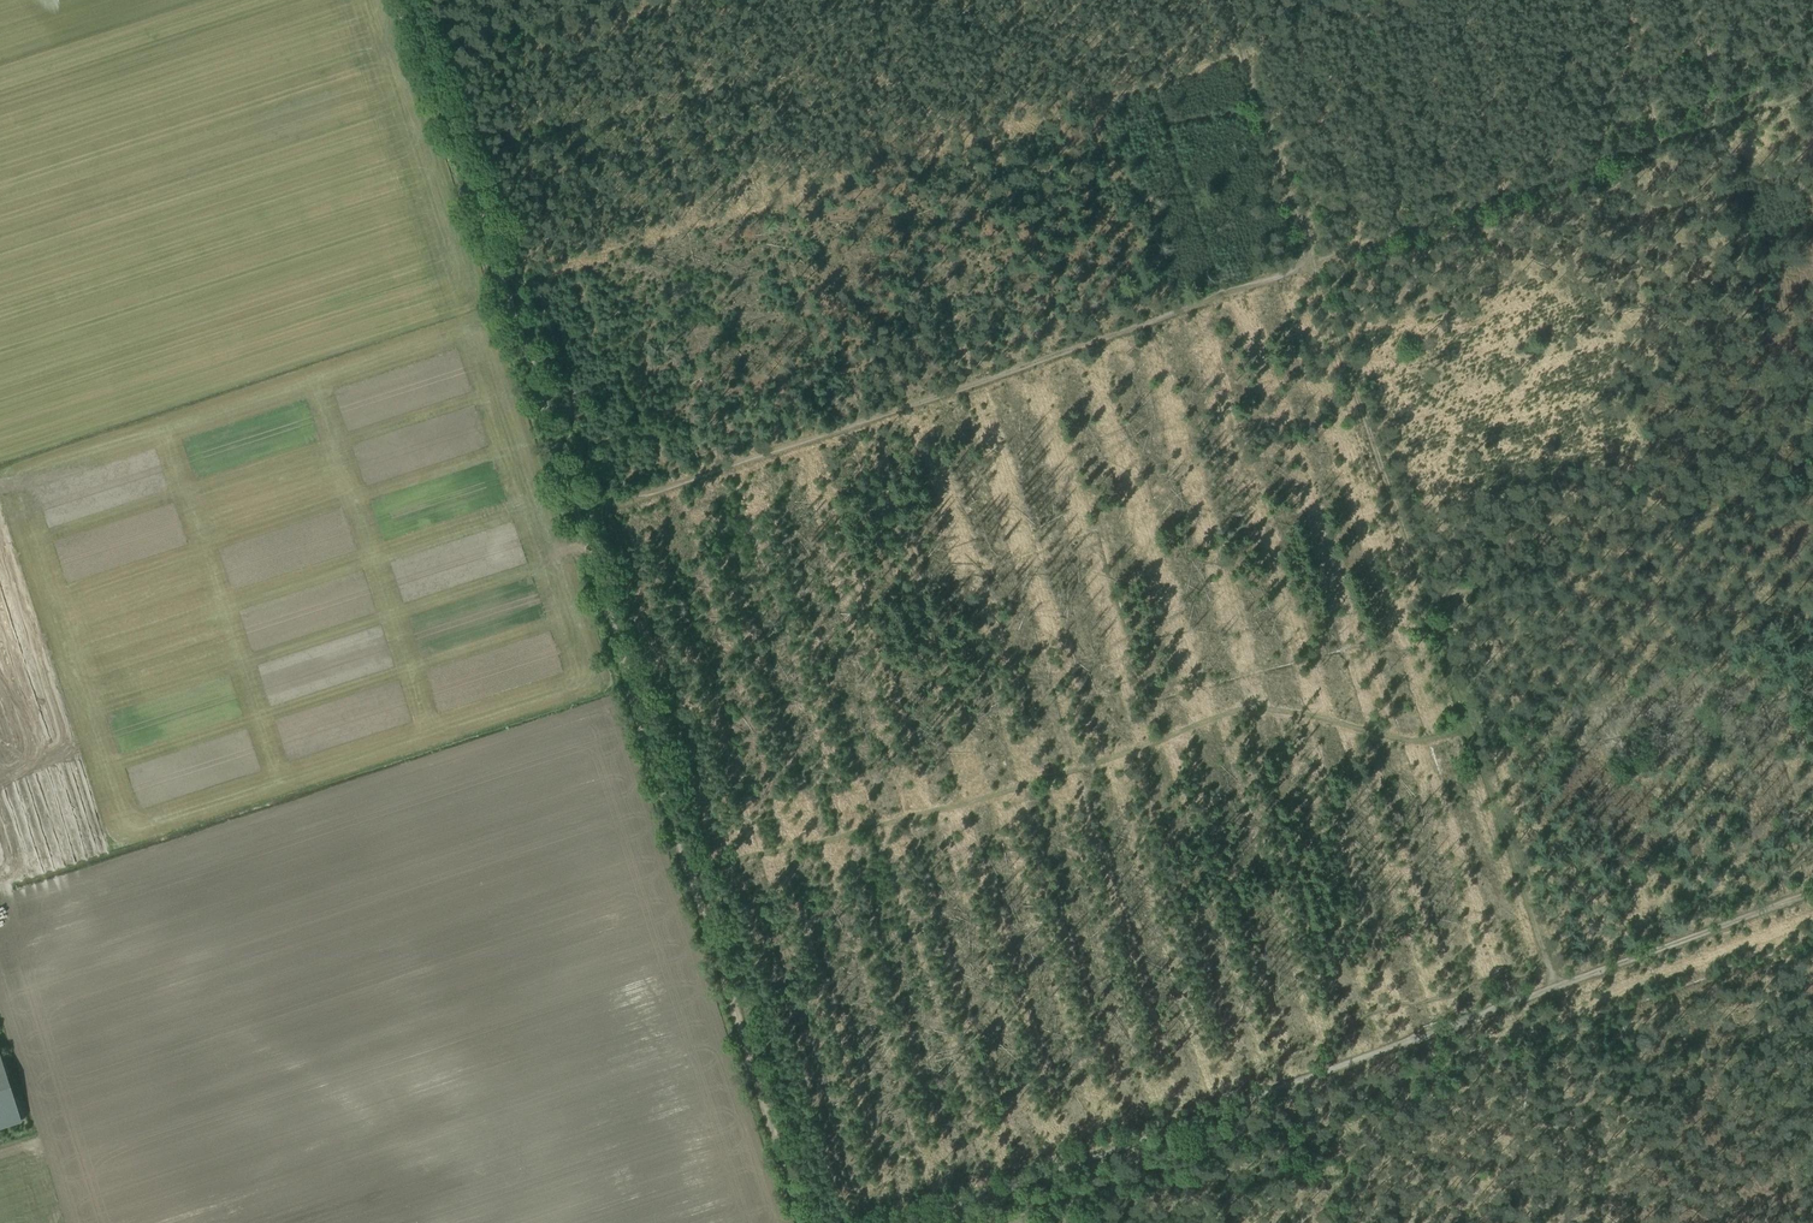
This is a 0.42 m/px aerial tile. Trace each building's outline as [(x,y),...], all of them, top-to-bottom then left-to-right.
[(19,1119),(0,1060),(0,1126),(19,1119)]
